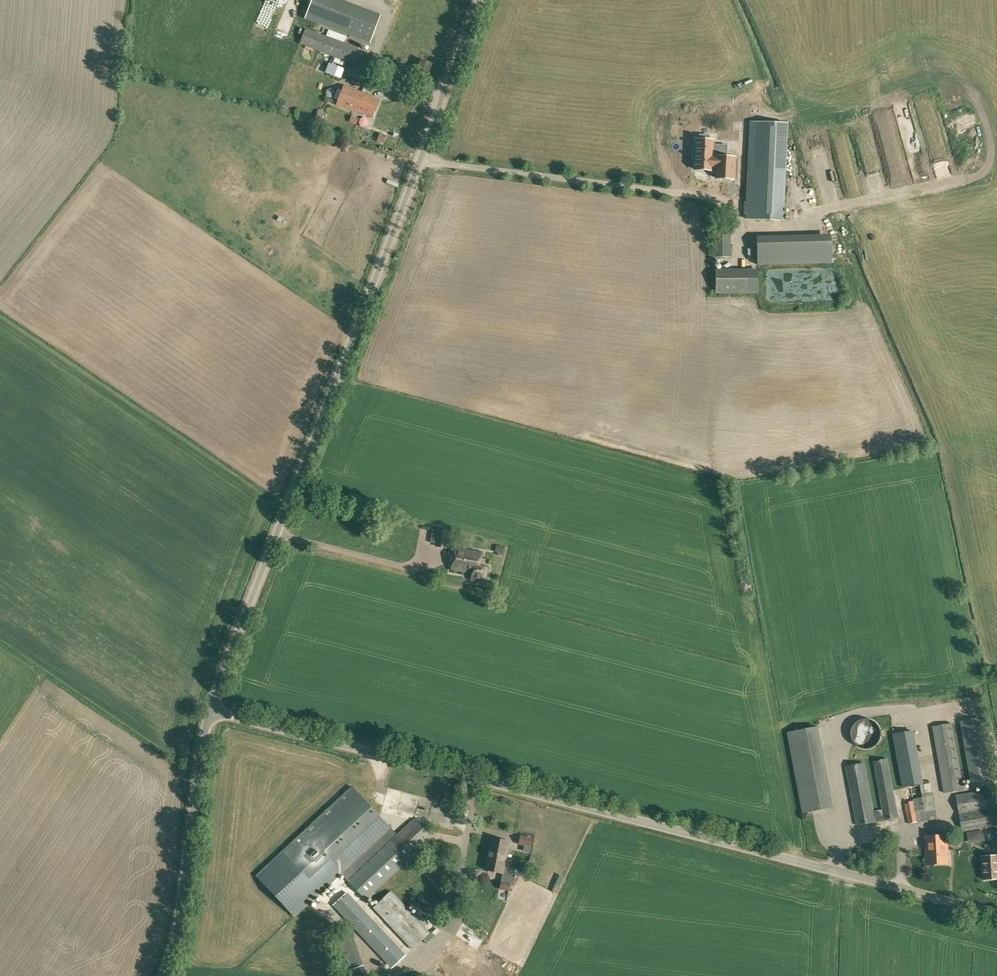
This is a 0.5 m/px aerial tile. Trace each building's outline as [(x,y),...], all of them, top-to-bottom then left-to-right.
[(381,15),(343,0),(311,0),(304,19),(370,44),(381,15)] [(362,68),(368,52),(305,28),(299,44),(362,68)] [(341,78),(344,68),(329,63),(325,73),(341,78)] [(373,118),(380,100),(366,95),(366,94),(344,85),(336,105),(359,113),(359,112),(373,118)] [(324,122),(328,114),(318,110),(314,117),(324,122)] [(783,220),(785,160),(782,159),(783,132),(777,123),(751,122),(746,219),(783,220)] [(690,156),(690,166),(692,166),(692,178),(710,178),(711,175),(716,175),(716,187),(733,187),(734,165),(726,165),(727,151),(712,150),(712,145),(707,145),(707,139),(697,139),(697,145),(693,144),(692,156),(690,156)] [(730,257),(730,217),(715,217),(715,257),(730,257)] [(831,243),(757,244),(757,264),(831,263),(831,243)] [(757,294),(757,269),(748,269),(715,269),(715,294),(747,294),(757,294)] [(438,531),(433,529),(430,542),(436,543),(435,546),(445,548),(449,532),(439,529),(438,531)] [(496,545),(495,552),(503,553),(504,546),(496,545)] [(480,566),(482,553),(455,548),(454,557),(455,557),(454,562),(453,562),(452,569),(473,573),(472,580),(485,582),(487,568),(480,566)] [(973,719),(981,717),(978,704),(970,706),(973,719)] [(972,788),(992,785),(981,717),(961,721),(972,788)] [(953,723),(932,727),(944,793),(964,789),(953,723)] [(788,733),(803,813),(833,807),(818,727),(788,733)] [(903,788),(909,824),(938,819),(931,783),(924,784),(914,730),(893,734),(903,788)] [(899,818),(888,758),(873,761),(876,779),(882,809),(874,811),(868,780),(865,763),(846,766),(857,826),(899,818)] [(366,900),(408,861),(413,866),(419,861),(414,856),(432,838),(414,819),(397,835),(352,787),(257,875),(295,916),(341,873),(366,900)] [(996,826),(996,813),(993,789),(956,795),(962,832),(996,826)] [(927,865),(949,864),(948,835),(926,836),(927,865)] [(503,873),(509,841),(491,838),(485,870),(503,873)] [(996,879),(996,856),(983,857),(984,880),(996,879)] [(414,915),(408,909),(391,890),(373,907),(412,950),(431,933),(425,926),(429,922),(418,911),(414,915)] [(502,897),(509,900),(512,892),(505,890),(502,897)] [(391,969),(406,955),(347,891),(332,905),(391,969)] [(351,931),(329,938),(342,975),(362,975),(366,974),(351,931)]
